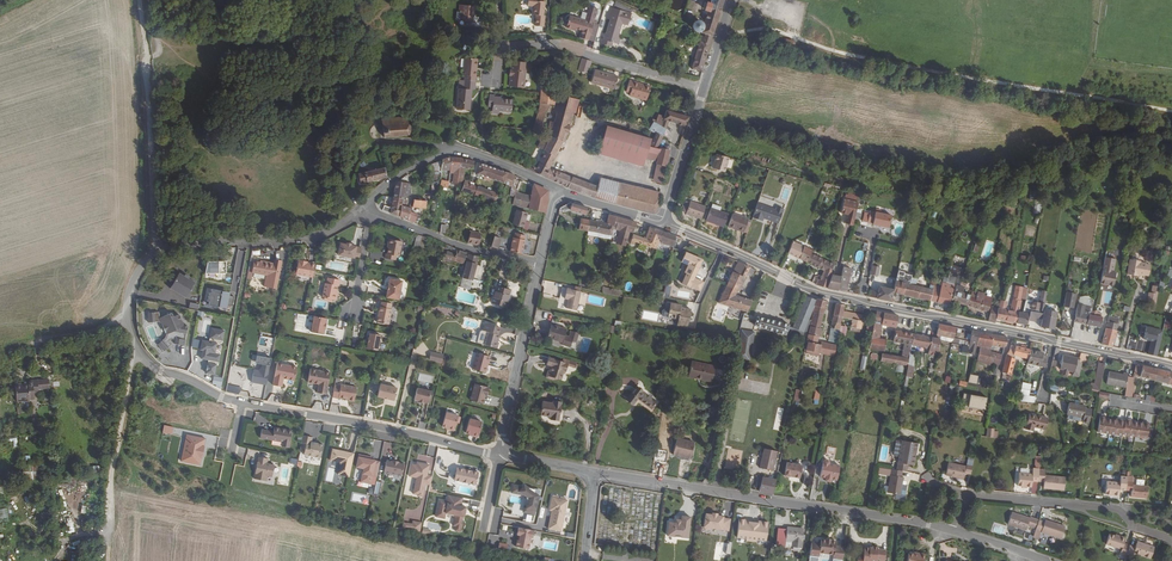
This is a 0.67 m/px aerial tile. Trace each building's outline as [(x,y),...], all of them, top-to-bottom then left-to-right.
[(543,5),(539,4),(539,0),(534,0),(534,1),(527,0),(527,10),(532,10),(532,19),(535,19),(534,29),(543,30),(544,19),(542,19),(543,5)] [(723,0),(710,0),(709,5),(706,4),(704,10),(707,11),(704,23),(701,24),(700,22),(698,21),(696,21),(694,22),(693,23),(691,25),(691,28),(693,30),(694,32),(712,36),(723,0)] [(473,21),(475,6),(459,5),(458,11),(461,12),(460,20),(464,20),(464,26),(475,27),(475,21),(473,21)] [(594,21),(597,9),(589,7),(587,13),(583,12),(581,20),(584,21),(594,23),(594,21)] [(611,8),(607,19),(609,20),(622,23),(628,25),(631,13),(611,8)] [(594,42),(598,25),(597,24),(597,22),(594,21),(594,23),(593,26),(583,24),(584,21),(581,20),(570,17),(566,29),(570,30),(571,28),(576,29),(581,31),(580,38),(594,42)] [(618,37),(622,23),(609,20),(606,34),(605,37),(603,36),(603,39),(601,39),(600,44),(612,47),(613,43),(616,43),(618,37)] [(477,83),(481,41),(470,39),(467,59),(473,59),(472,62),(467,61),(466,61),(465,78),(466,78),(466,82),(477,83)] [(702,72),(709,45),(699,42),(691,69),(702,72)] [(582,58),(578,70),(588,73),(592,61),(582,58)] [(531,63),(511,61),(509,86),(524,88),(525,72),(530,73),(531,63)] [(614,91),(617,78),(593,72),(590,84),(614,91)] [(558,94),(542,75),(541,97),(557,99),(558,95),(558,94)] [(471,112),(473,92),(476,92),(477,83),(466,82),(464,91),(460,91),(458,110),(471,112)] [(645,103),(649,89),(643,87),(643,88),(633,85),(634,84),(629,82),(625,94),(630,95),(629,97),(645,103)] [(514,113),(515,100),(503,100),(500,99),(500,97),(497,97),(497,96),(491,95),(490,107),(494,108),(494,111),(501,112),(514,113)] [(569,132),(573,110),(571,109),(573,98),(572,98),(572,100),(570,99),(570,98),(568,97),(568,99),(565,98),(566,97),(564,97),(563,98),(559,97),(559,96),(558,95),(557,99),(556,104),(549,135),(551,136),(544,150),(542,149),(539,154),(542,155),(535,169),(531,167),(530,170),(549,179),(561,184),(564,174),(552,170),(564,143),(566,143),(569,132)] [(678,108),(679,103),(669,100),(667,105),(678,108)] [(545,118),(551,104),(541,105),(535,131),(539,132),(540,126),(544,127),(545,118)] [(661,137),(668,120),(685,126),(688,116),(665,109),(660,125),(653,121),(648,129),(654,133),(661,137)] [(408,125),(408,120),(410,118),(409,117),(408,118),(408,117),(406,117),(400,118),(400,117),(397,117),(397,118),(392,118),(390,118),(390,119),(382,119),(383,129),(379,129),(379,135),(383,134),(384,138),(408,136),(411,133),(410,125),(408,125)] [(647,146),(649,138),(605,126),(600,147),(644,159),(645,156),(647,146)] [(660,140),(661,137),(654,133),(650,146),(657,147),(660,140)] [(657,159),(660,148),(657,147),(650,146),(647,146),(645,156),(657,159)] [(643,167),(644,159),(600,147),(598,154),(643,167)] [(665,165),(669,149),(660,148),(657,159),(656,163),(665,165)] [(717,171),(722,156),(709,152),(706,160),(708,161),(706,167),(717,171)] [(451,167),(451,158),(442,159),(441,169),(442,170),(451,170),(451,167)] [(460,168),(461,158),(451,158),(451,167),(457,167),(456,174),(454,185),(457,186),(460,168)] [(473,170),(475,162),(461,158),(460,168),(457,186),(461,186),(464,168),(473,170)] [(438,180),(440,173),(439,160),(428,166),(432,182),(438,180)] [(487,178),(490,166),(480,163),(477,175),(487,178)] [(387,176),(384,167),(370,170),(373,181),(387,177),(387,176)] [(496,180),(500,170),(496,169),(494,174),(493,174),(490,180),(493,181),(494,180),(496,180)] [(373,181),(370,170),(359,173),(361,183),(373,181)] [(504,183),(507,172),(500,170),(496,180),(504,183)] [(510,185),(513,175),(507,172),(504,183),(510,185)] [(616,192),(569,176),(564,186),(590,196),(613,202),(616,192)] [(435,201),(438,180),(432,182),(430,182),(429,192),(431,193),(431,195),(428,195),(428,201),(435,201)] [(411,194),(409,187),(410,187),(409,182),(400,181),(398,182),(398,187),(396,187),(394,197),(403,198),(405,197),(411,194)] [(479,186),(470,184),(464,183),(462,191),(476,195),(479,186)] [(655,212),(659,192),(619,183),(616,192),(613,202),(655,212)] [(499,201),(504,186),(499,184),(498,185),(496,191),(495,191),(479,186),(476,195),(478,195),(490,198),(496,200),(499,201)] [(548,200),(547,191),(534,185),(529,199),(512,193),(509,202),(545,214),(548,200)] [(858,202),(859,196),(847,193),(846,199),(858,202)] [(400,215),(402,205),(403,198),(394,197),(392,208),(391,213),(400,215)] [(852,224),(858,202),(846,199),(844,198),(840,212),(847,214),(845,222),(852,224)] [(427,208),(428,201),(413,199),(413,200),(411,206),(427,208)] [(701,219),(705,207),(690,201),(690,203),(686,202),(683,211),(686,213),(686,214),(701,219)] [(753,215),(777,223),(782,210),(758,202),(753,215)] [(586,214),(588,208),(571,203),(560,208),(559,210),(569,209),(586,214)] [(418,214),(411,212),(411,208),(404,206),(402,205),(400,215),(409,218),(409,219),(416,222),(418,214)] [(723,227),(728,214),(710,208),(706,221),(723,227)] [(887,226),(891,214),(876,208),(872,220),(887,226)] [(523,226),(528,212),(518,209),(513,223),(523,226)] [(528,230),(533,214),(528,212),(523,226),(523,228),(528,230)] [(742,233),(747,219),(732,214),(728,225),(737,228),(736,231),(742,233)] [(591,220),(558,215),(556,226),(589,231),(591,220)] [(615,225),(616,217),(609,215),(607,223),(607,224),(612,225),(611,230),(614,230),(614,228),(615,225)] [(637,224),(616,217),(615,225),(623,228),(619,243),(622,244),(623,240),(626,241),(629,232),(631,232),(633,233),(637,224)] [(746,234),(751,221),(747,219),(742,233),(746,234)] [(611,230),(612,225),(607,224),(607,223),(591,220),(589,231),(610,235),(611,230)] [(619,243),(623,228),(615,225),(614,228),(621,230),(616,243),(619,243)] [(660,242),(662,232),(649,228),(648,231),(646,237),(646,239),(644,245),(657,249),(660,242)] [(480,245),(482,233),(472,232),(469,244),(480,245)] [(521,251),(525,239),(524,239),(525,235),(515,232),(514,237),(513,237),(509,250),(521,251)] [(674,248),(676,237),(662,232),(660,242),(674,248)] [(416,235),(414,247),(423,249),(426,237),(416,235)] [(498,248),(502,238),(496,235),(492,246),(498,248)] [(646,239),(633,235),(631,240),(632,241),(631,243),(634,244),(635,242),(644,245),(646,239)] [(400,255),(402,241),(390,238),(389,239),(389,242),(389,243),(389,249),(388,253),(386,253),(385,258),(396,259),(397,255),(400,255)] [(797,250),(799,244),(793,242),(790,247),(797,250)] [(362,259),(364,248),(359,247),(359,246),(353,245),(348,244),(343,243),(340,255),(362,259)] [(812,250),(799,244),(797,250),(790,247),(788,253),(807,262),(810,254),(812,250)] [(466,259),(468,252),(461,250),(458,249),(458,251),(452,249),(451,251),(448,250),(446,256),(464,263),(467,264),(469,259),(466,259)] [(238,250),(234,272),(241,273),(245,251),(238,250)] [(700,289),(704,281),(695,276),(701,262),(700,256),(687,250),(683,259),(689,263),(686,270),(687,271),(683,282),(690,285),(690,284),(700,289)] [(472,289),(481,255),(470,253),(469,259),(467,264),(461,286),(472,289)] [(833,264),(813,255),(810,254),(807,262),(824,270),(820,281),(818,281),(817,285),(827,288),(831,273),(829,272),(833,264)] [(1112,272),(1114,259),(1104,257),(1100,283),(1113,285),(1115,272),(1112,272)] [(317,277),(319,264),(311,263),(308,263),(309,261),(303,259),(300,274),(317,277)] [(225,279),(225,262),(206,261),(206,279),(225,279)] [(282,289),(287,262),(280,261),(279,264),(275,263),(274,265),(266,263),(260,262),(260,263),(258,272),(272,275),(269,287),(282,289)] [(1142,278),(1144,265),(1137,264),(1138,262),(1127,261),(1125,276),(1131,277),(1132,275),(1135,275),(1135,276),(1142,278)] [(740,284),(747,265),(740,262),(735,272),(733,271),(729,279),(740,284)] [(879,276),(880,267),(872,266),(871,275),(879,276)] [(845,292),(851,269),(843,267),(837,290),(845,292)] [(957,278),(959,270),(949,268),(946,278),(944,284),(947,285),(949,276),(957,278)] [(909,284),(911,275),(897,272),(895,281),(904,283),(909,284)] [(186,298),(195,284),(188,279),(189,277),(184,274),(183,276),(179,273),(169,288),(186,298)] [(771,277),(763,273),(761,277),(770,281),(771,277)] [(916,297),(919,286),(915,285),(916,278),(913,278),(914,275),(911,274),(911,275),(909,284),(904,283),(901,294),(916,297)] [(340,292),(341,286),(342,286),(343,280),(332,278),(331,283),(329,282),(326,298),(338,300),(340,292)] [(400,300),(404,281),(391,278),(388,298),(400,300)] [(736,294),(740,284),(729,279),(720,301),(747,311),(751,300),(736,294)] [(901,294),(904,283),(895,281),(893,289),(893,292),(901,294)] [(576,307),(583,288),(568,283),(565,294),(569,295),(566,303),(576,307)] [(507,305),(511,288),(498,285),(493,302),(507,305)] [(893,292),(893,289),(879,286),(878,291),(871,290),(869,297),(891,301),(893,292)] [(929,300),(931,289),(919,286),(916,297),(929,300)] [(949,305),(952,291),(946,289),(946,292),(939,291),(939,287),(932,286),(931,289),(929,300),(949,305)] [(966,305),(969,294),(961,292),(962,287),(954,286),(951,301),(966,305)] [(1154,304),(1156,287),(1151,286),(1150,293),(1147,293),(1146,302),(1154,304)] [(1043,310),(1047,290),(1041,289),(1039,295),(1026,293),(1022,313),(1017,312),(1015,322),(1026,324),(1029,311),(1042,313),(1043,310)] [(229,295),(230,293),(211,290),(210,294),(209,293),(207,301),(209,301),(208,305),(227,309),(227,306),(232,307),(234,296),(229,295)] [(987,311),(991,297),(985,296),(986,293),(982,292),(981,297),(974,295),(969,294),(966,305),(987,311)] [(806,325),(815,300),(804,295),(794,321),(806,325)] [(1072,307),(1074,299),(1064,297),(1063,306),(1072,307)] [(822,313),(825,301),(816,299),(813,311),(822,313)] [(1017,312),(1019,300),(1011,299),(1010,307),(1007,306),(1006,309),(997,307),(995,318),(1015,322),(1017,312)] [(390,324),(393,308),(392,308),(393,303),(383,301),(382,306),(381,306),(378,322),(390,324)] [(1088,324),(1089,315),(1088,314),(1089,305),(1090,306),(1091,302),(1089,301),(1088,305),(1076,303),(1073,321),(1088,324)] [(687,329),(691,306),(671,302),(668,315),(675,316),(674,319),(678,320),(677,327),(687,329)] [(842,311),(843,305),(835,303),(833,315),(841,316),(851,318),(849,326),(850,326),(858,328),(859,328),(862,315),(842,311)] [(995,318),(997,307),(992,306),(988,320),(994,321),(995,318)] [(1057,312),(1043,310),(1042,313),(1040,328),(1054,331),(1057,312)] [(819,328),(822,313),(813,311),(810,325),(819,328)] [(895,326),(897,315),(876,311),(875,318),(874,325),(880,327),(881,323),(895,326)] [(170,313),(158,318),(158,313),(147,313),(147,323),(154,322),(160,324),(166,336),(165,337),(156,345),(163,352),(172,344),(183,346),(186,327),(182,326),(178,315),(172,317),(170,313)] [(303,331),(304,314),(296,314),(295,331),(303,331)] [(840,323),(841,316),(833,315),(832,322),(840,323)] [(1099,326),(1101,317),(1094,315),(1091,315),(1089,315),(1088,324),(1099,326)] [(329,327),(330,322),(329,322),(330,318),(318,316),(315,331),(327,333),(328,327),(329,327)] [(786,336),(789,324),(769,319),(769,320),(757,316),(754,329),(755,329),(755,327),(767,330),(767,331),(786,336)] [(1111,346),(1117,318),(1107,316),(1100,344),(1111,346)] [(496,340),(498,333),(497,333),(498,326),(484,322),(482,329),(486,330),(482,343),(495,347),(497,341),(496,340)] [(560,341),(564,327),(550,323),(546,336),(560,341)] [(949,336),(951,326),(938,324),(936,334),(937,334),(936,337),(939,338),(940,338),(940,335),(949,336)] [(818,335),(819,328),(810,325),(808,333),(818,335)] [(845,335),(846,327),(840,325),(839,330),(838,334),(845,335)] [(875,350),(880,327),(874,325),(869,348),(875,350)] [(1142,339),(1150,341),(1148,354),(1158,356),(1163,330),(1145,326),(1142,339)] [(222,341),(224,330),(211,328),(209,338),(209,339),(209,341),(201,340),(199,350),(201,350),(200,359),(205,359),(204,362),(208,363),(206,374),(214,375),(216,364),(218,364),(218,362),(219,362),(220,355),(219,355),(220,353),(218,350),(215,350),(216,344),(219,344),(221,343),(222,341)] [(749,360),(755,331),(742,329),(736,358),(749,360)] [(911,344),(914,333),(894,329),(892,341),(911,344)] [(976,342),(978,332),(971,330),(969,341),(976,342)] [(379,349),(382,333),(371,332),(369,347),(379,349)] [(990,345),(992,335),(978,332),(976,342),(976,344),(982,345),(982,347),(985,348),(985,347),(989,348),(989,347),(990,345)] [(816,343),(818,335),(808,333),(806,342),(807,342),(803,359),(813,361),(815,352),(819,353),(821,344),(816,343)] [(923,347),(925,335),(914,333),(911,344),(923,347)] [(936,355),(939,338),(936,337),(925,335),(923,347),(929,348),(928,353),(936,355)] [(993,347),(994,345),(1005,347),(1006,337),(992,335),(990,345),(989,347),(993,347)] [(191,348),(199,349),(200,340),(192,339),(191,348)] [(832,365),(836,344),(829,343),(828,345),(831,346),(830,351),(823,350),(824,344),(822,344),(819,362),(827,364),(832,365)] [(819,362),(822,344),(821,344),(819,353),(815,352),(813,361),(819,362)] [(1009,374),(1015,355),(1027,358),(1029,350),(1010,345),(1002,373),(1004,373),(1009,374)] [(907,367),(911,348),(906,348),(905,356),(875,351),(873,361),(907,367)] [(1043,362),(1044,355),(1041,355),(1041,354),(1036,353),(1037,351),(1029,350),(1027,358),(1026,363),(1043,367),(1044,362),(1043,362)] [(428,360),(442,363),(444,355),(430,351),(428,360)] [(487,361),(489,355),(476,352),(471,368),(484,371),(486,366),(484,365),(486,361),(487,361)] [(563,363),(565,359),(561,357),(549,352),(547,359),(550,361),(548,365),(546,364),(543,371),(551,375),(552,373),(558,375),(561,368),(563,369),(565,363),(563,363)] [(998,366),(1001,356),(979,352),(977,362),(998,366)] [(1086,364),(1087,353),(1081,352),(1079,362),(1086,364)] [(1074,372),(1077,357),(1063,354),(1060,369),(1074,372)] [(266,385),(270,359),(255,356),(251,382),(266,385)] [(298,378),(301,364),(281,360),(277,381),(285,383),(287,374),(292,375),(292,376),(298,378)] [(713,378),(716,365),(693,360),(689,375),(698,377),(698,375),(713,378)] [(1100,390),(1106,363),(1100,362),(1094,389),(1100,390)] [(1152,380),(1155,368),(1137,364),(1134,376),(1152,380)] [(909,365),(906,377),(912,378),(915,367),(909,365)] [(327,392),(332,371),(312,366),(309,380),(316,381),(316,380),(321,381),(320,382),(319,391),(327,392)] [(1171,372),(1171,371),(1170,371),(1169,372),(1155,368),(1152,380),(1169,384),(1171,372)] [(1128,376),(1128,373),(1124,372),(1123,374),(1110,371),(1107,383),(1125,387),(1128,376)] [(1133,394),(1135,383),(1132,382),(1133,377),(1128,376),(1125,387),(1124,395),(1132,396),(1133,394)] [(48,389),(48,379),(37,379),(37,384),(33,384),(34,393),(38,393),(38,389),(48,389)] [(491,394),(493,388),(478,383),(473,401),(486,404),(488,396),(489,393),(491,394)] [(356,399),(358,387),(343,384),(343,385),(337,384),(335,396),(341,397),(341,396),(344,396),(347,397),(352,399),(355,400),(356,399)] [(659,400),(638,384),(628,397),(635,403),(640,396),(653,407),(659,400)] [(239,394),(241,388),(228,385),(226,391),(239,394)] [(428,404),(430,392),(416,389),(413,400),(418,401),(417,403),(422,404),(423,403),(428,404)] [(799,404),(802,391),(796,389),(793,402),(799,404)] [(27,392),(27,390),(16,391),(17,403),(28,402),(28,399),(33,399),(32,392),(27,392)] [(392,408),(395,395),(379,392),(376,405),(392,408)] [(1035,402),(1036,396),(1019,394),(1017,400),(1035,402)] [(557,417),(562,398),(553,396),(553,398),(543,395),(539,409),(550,412),(549,415),(557,417)] [(1084,417),(1086,405),(1070,401),(1067,414),(1084,417)] [(453,430),(457,414),(445,411),(441,425),(449,427),(448,429),(453,430)] [(1035,426),(1038,414),(1029,412),(1025,428),(1033,429),(1034,425),(1035,426)] [(1046,428),(1048,416),(1038,414),(1035,426),(1046,428)] [(1109,432),(1111,418),(1106,417),(1104,417),(1104,416),(1099,415),(1097,430),(1109,432)] [(476,436),(481,420),(469,417),(465,431),(472,433),(472,435),(476,436)] [(1121,433),(1124,419),(1117,417),(1117,419),(1115,419),(1111,418),(1109,432),(1121,434),(1121,433)] [(1134,435),(1137,421),(1133,420),(1130,420),(1131,418),(1124,417),(1124,419),(1121,433),(1134,435)] [(1146,437),(1148,421),(1143,421),(1143,422),(1141,422),(1137,421),(1134,435),(1146,437)] [(172,434),(173,426),(163,425),(162,433),(172,434)] [(993,436),(995,427),(989,426),(989,428),(987,435),(993,436)] [(292,448),(295,430),(278,427),(277,431),(265,429),(264,437),(276,440),(275,444),(292,448)] [(180,462),(200,466),(206,439),(186,435),(180,462)] [(323,458),(326,445),(315,442),(316,437),(307,435),(304,451),(307,452),(307,454),(323,458)] [(692,453),(694,440),(677,436),(674,449),(692,453)] [(914,464),(915,453),(914,452),(916,440),(901,438),(896,468),(902,469),(907,470),(908,463),(914,464)] [(772,468),(776,449),(764,446),(759,466),(772,468)] [(329,462),(339,463),(337,476),(349,478),(352,466),(354,453),(332,449),(329,462)] [(275,476),(277,464),(270,463),(271,458),(262,456),(257,478),(270,480),(271,475),(275,476)] [(380,461),(358,457),(355,469),(362,470),(360,483),(371,485),(373,476),(377,477),(380,461)] [(839,469),(840,464),(830,462),(830,461),(828,458),(825,458),(823,459),(823,461),(817,460),(816,465),(837,469),(839,469)] [(405,477),(407,465),(401,464),(402,462),(396,461),(395,462),(390,461),(387,473),(405,477)] [(970,473),(972,464),(967,463),(966,465),(948,461),(946,474),(955,476),(956,474),(964,475),(965,472),(970,473)] [(427,475),(429,466),(411,462),(408,478),(415,479),(412,496),(423,498),(426,485),(430,486),(431,476),(427,475)] [(797,476),(800,464),(787,462),(785,475),(790,475),(797,476)] [(30,464),(30,478),(38,478),(37,464),(30,464)] [(1038,481),(1039,466),(1033,466),(1032,473),(1018,472),(1017,484),(1031,486),(1032,480),(1038,481)] [(1064,489),(1065,476),(1045,474),(1046,467),(1039,466),(1038,481),(1044,481),(1044,485),(1053,486),(1052,488),(1064,489)] [(825,476),(826,469),(815,467),(814,474),(820,475),(825,476)] [(901,492),(904,475),(902,474),(902,469),(896,468),(892,467),(888,491),(901,492)] [(479,486),(482,474),(460,469),(458,482),(479,486)] [(835,478),(837,471),(826,469),(825,476),(826,476),(831,477),(835,478)] [(773,491),(776,477),(763,475),(760,488),(773,491)] [(1126,480),(1126,476),(1119,475),(1119,481),(1106,480),(1105,493),(1119,494),(1119,488),(1125,489),(1126,480)] [(1146,497),(1148,484),(1133,483),(1133,480),(1126,480),(1125,489),(1131,490),(1131,496),(1135,496),(1135,495),(1138,496),(1146,497)] [(372,501),(377,502),(381,482),(376,481),(372,501)] [(9,522),(3,483),(0,484),(0,523),(9,522)] [(524,514),(534,516),(538,496),(523,485),(512,484),(511,493),(519,494),(527,499),(524,514)] [(465,529),(468,508),(464,507),(465,499),(451,496),(449,503),(442,501),(439,518),(447,520),(448,514),(458,516),(456,527),(459,527),(458,532),(462,533),(463,528),(465,529)] [(548,530),(561,532),(567,500),(551,497),(548,513),(551,513),(548,530)] [(1036,527),(1039,518),(1030,515),(1030,516),(1012,510),(1008,523),(1026,528),(1028,524),(1036,527)] [(731,529),(733,517),(726,516),(726,514),(720,513),(720,514),(714,513),(709,511),(706,524),(708,527),(712,528),(714,526),(731,529)] [(768,537),(770,519),(764,518),(764,520),(760,520),(751,518),(747,518),(747,516),(741,515),(739,534),(749,535),(748,537),(758,539),(759,536),(768,537)] [(689,539),(691,517),(681,516),(680,523),(668,522),(667,537),(689,539)] [(72,517),(64,518),(66,533),(75,532),(72,517)] [(1061,537),(1065,524),(1054,521),(1053,522),(1045,519),(1039,518),(1036,527),(1033,536),(1038,538),(1041,530),(1061,537)] [(402,530),(420,533),(422,523),(412,521),(412,524),(403,522),(402,530)] [(804,539),(806,525),(785,523),(784,533),(788,534),(788,537),(804,539)] [(527,551),(530,540),(532,540),(533,532),(517,528),(516,537),(519,537),(518,542),(516,542),(515,548),(527,551)] [(1124,542),(1125,536),(1117,534),(1117,535),(1109,532),(1106,543),(1121,548),(1119,554),(1125,556),(1126,553),(1129,544),(1124,542)] [(845,556),(847,542),(838,541),(838,537),(823,535),(822,549),(836,550),(836,555),(845,556)] [(1150,558),(1154,546),(1145,543),(1144,545),(1136,542),(1135,546),(1129,544),(1126,553),(1132,555),(1133,552),(1150,558)] [(876,548),(869,547),(870,544),(863,543),(862,553),(857,552),(856,560),(860,560),(865,560),(866,559),(875,560),(875,558),(876,548)] [(884,559),(885,549),(876,548),(875,558),(884,559)] [(924,550),(914,549),(914,551),(907,550),(905,560),(923,560),(924,550)]
